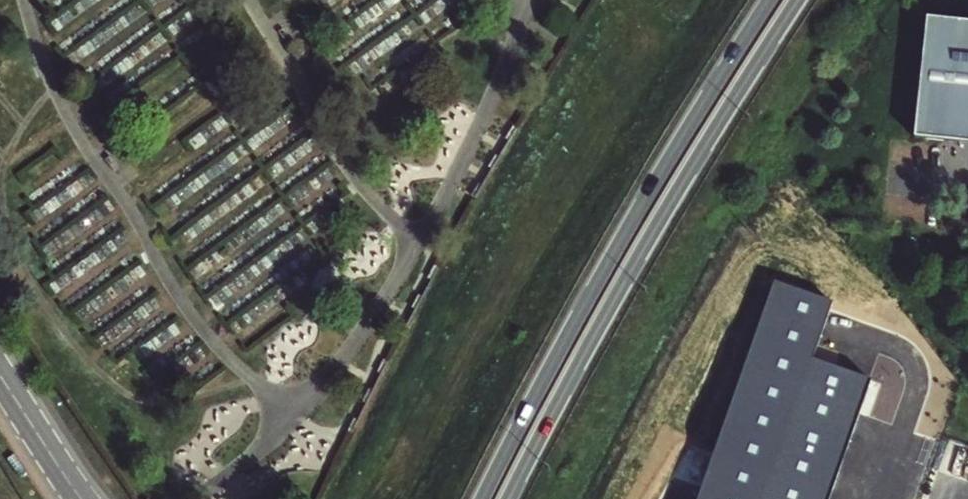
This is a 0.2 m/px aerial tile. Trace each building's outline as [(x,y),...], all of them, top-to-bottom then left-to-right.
[(927,19),(915,139),(967,145),(967,24),(927,19)] [(779,282),(702,498),(829,498),(871,379),(820,360),(840,304),(779,282)]
